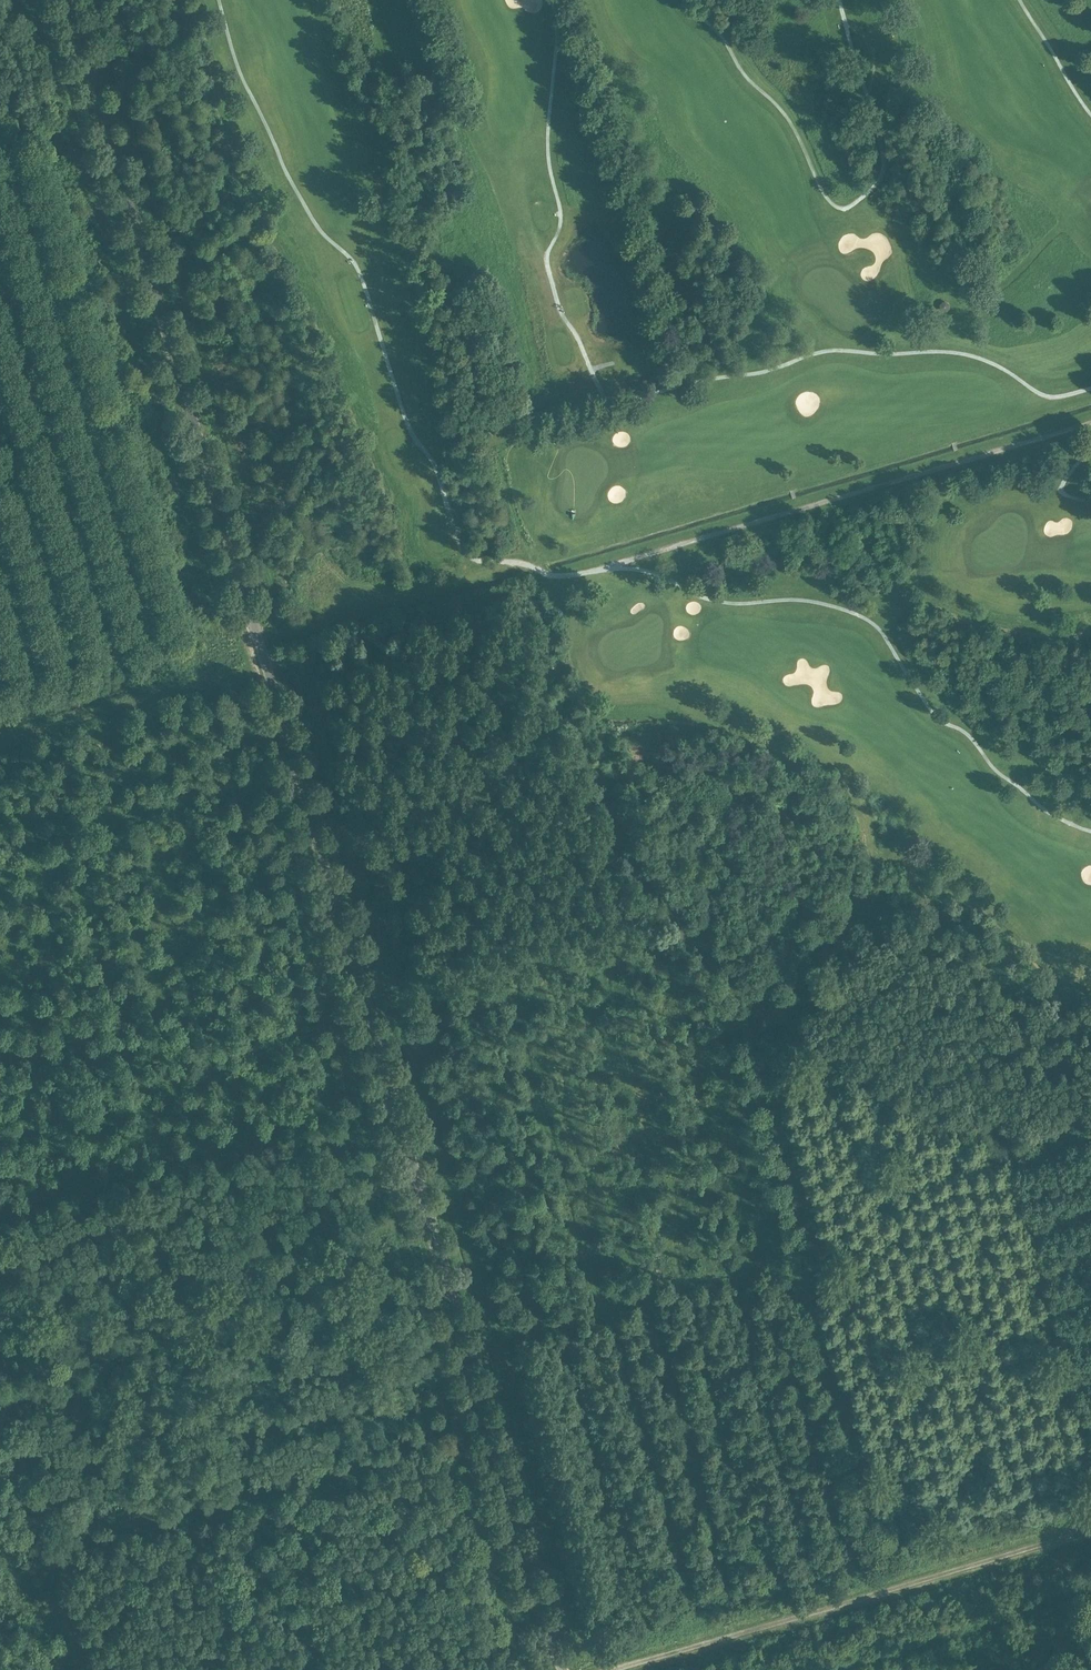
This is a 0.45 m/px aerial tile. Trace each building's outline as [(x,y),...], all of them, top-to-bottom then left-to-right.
[(614,503),(625,498),(618,485),(608,490),(614,503)] [(699,600),(689,603),(691,612),(701,610),(699,600)] [(675,630),(681,639),(691,632),(685,623),(675,630)]
